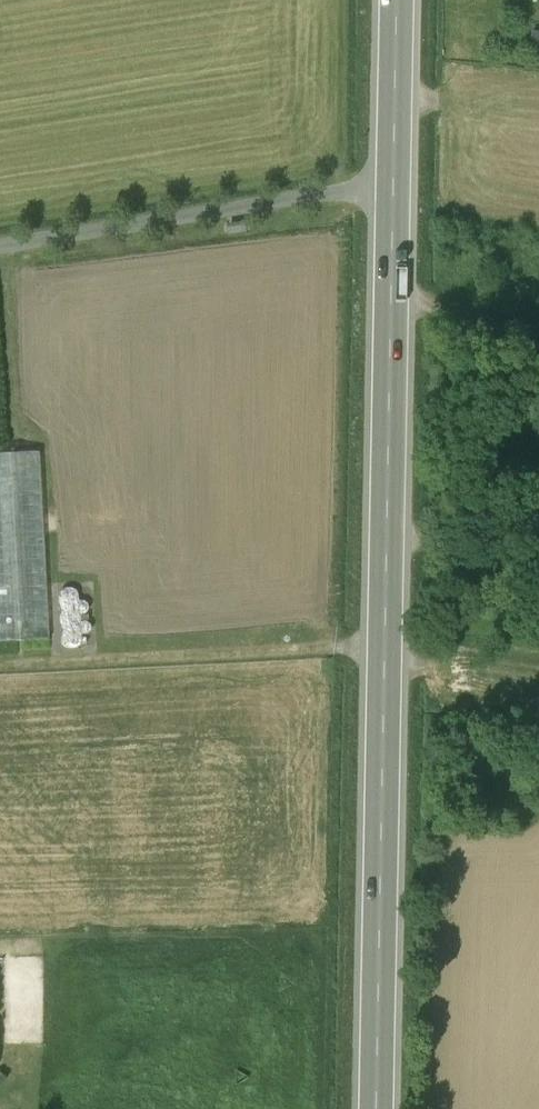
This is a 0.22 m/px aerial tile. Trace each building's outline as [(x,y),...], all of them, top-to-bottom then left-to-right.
[(0,452),(0,640),(50,638),(40,450),(0,452)]
